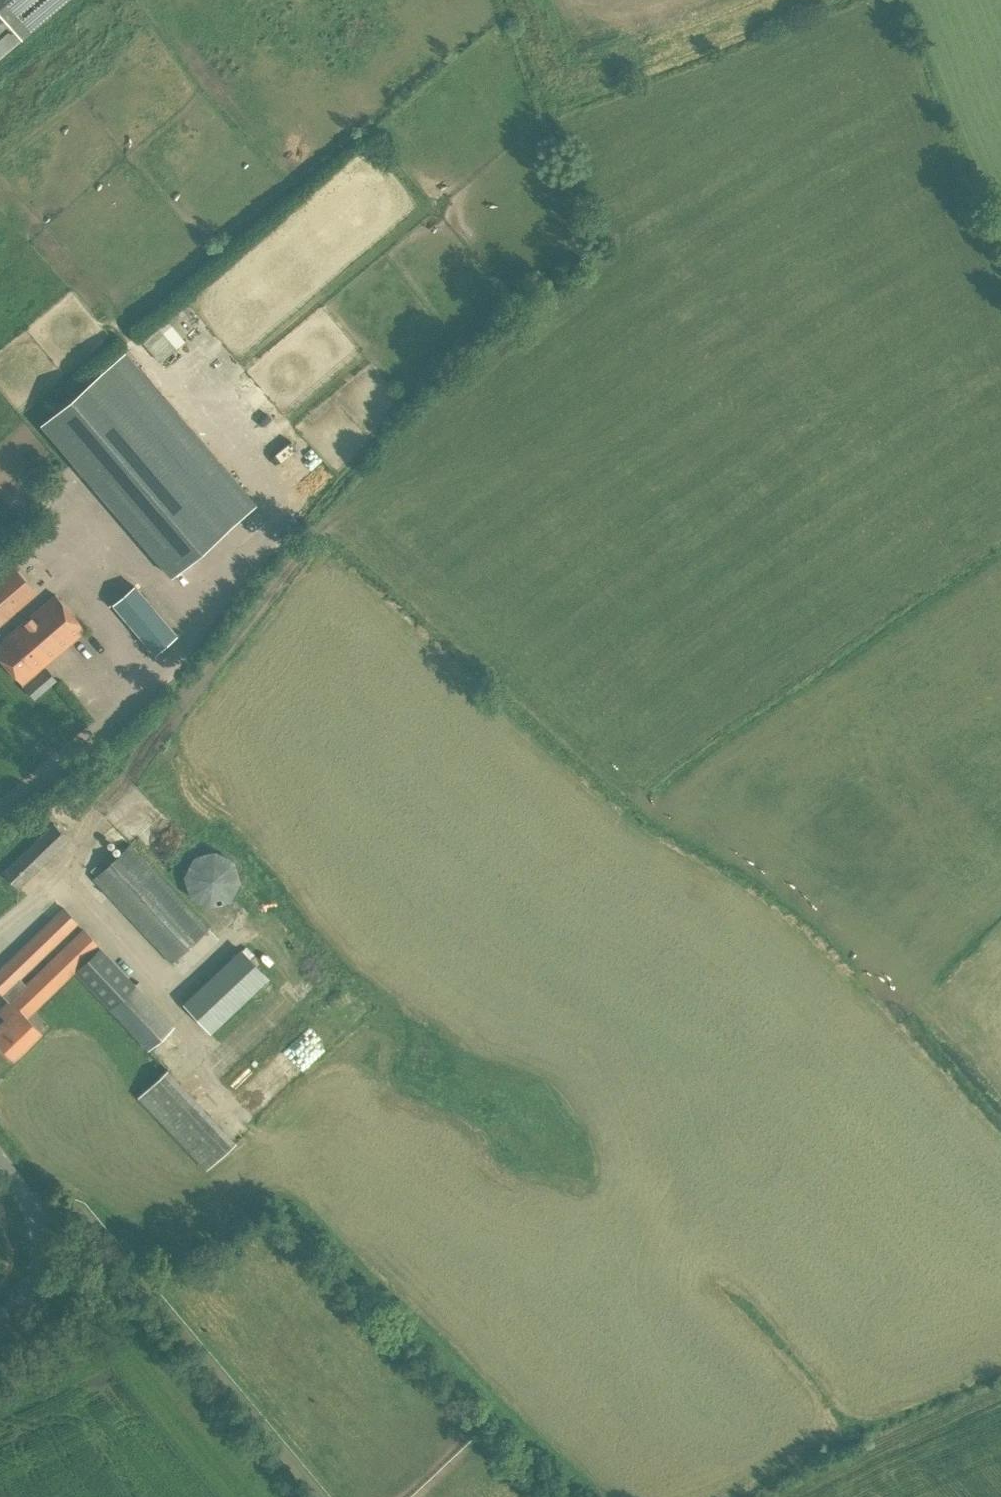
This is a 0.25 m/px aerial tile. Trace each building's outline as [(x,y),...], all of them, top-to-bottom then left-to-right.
[(23,38),(69,0),(0,0),(0,11),(23,38)] [(19,41),(23,38),(0,11),(0,57),(19,41)] [(126,352),(41,424),(171,575),(255,503),(126,352)] [(34,592),(13,567),(0,578),(0,621),(34,592)] [(113,603),(155,653),(177,634),(135,585),(113,603)] [(55,595),(0,642),(0,658),(34,697),(56,678),(43,664),(84,628),(55,595)] [(68,838),(53,823),(45,815),(30,829),(38,838),(2,873),(17,888),(68,838)] [(171,961),(207,928),(130,843),(93,877),(171,961)] [(183,875),(189,896),(209,906),(229,900),(239,881),(233,860),(214,849),(193,856),(183,875)] [(173,1024),(83,928),(24,983),(19,977),(78,922),(65,908),(0,969),(0,991),(17,1009),(0,1025),(0,1042),(13,1055),(40,1030),(26,1015),(74,970),(147,1049),(173,1024)] [(208,1030),(266,975),(242,949),(183,1004),(208,1030)] [(232,1142),(163,1071),(137,1096),(138,1097),(136,1100),(203,1170),(232,1142)]
